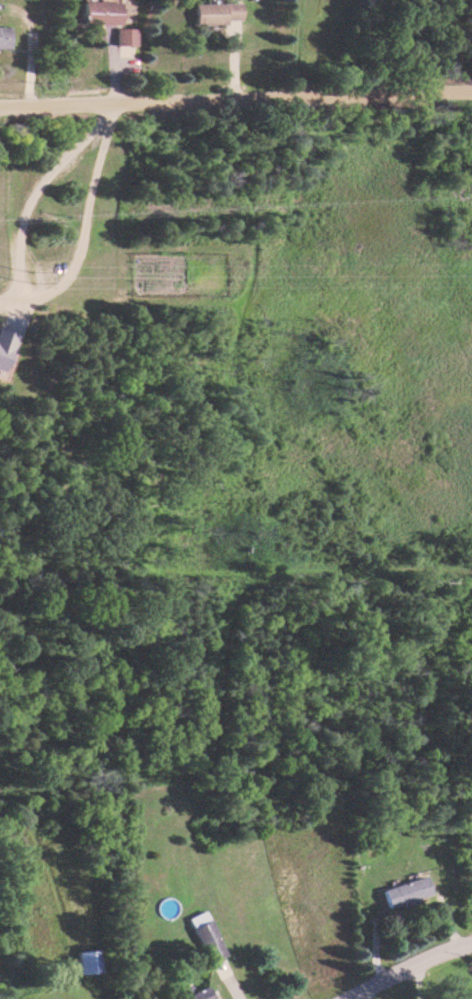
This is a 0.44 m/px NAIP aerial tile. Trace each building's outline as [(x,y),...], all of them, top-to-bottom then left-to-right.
[(135,3),(128,0),(118,0),(116,5),(121,7),(118,13),(129,18),(135,3)] [(116,2),(80,1),(80,24),(115,25),(116,2)] [(223,24),(223,20),(238,19),(237,2),(192,4),(193,25),(223,24)] [(113,46),(133,46),(133,28),(113,28),(113,46)] [(9,341),(0,338),(0,371),(9,341)] [(385,909),(427,894),(421,875),(378,890),(385,909)] [(185,916),(204,962),(221,955),(202,909),(185,916)] [(75,973),(97,972),(97,950),(74,951),(75,973)] [(178,998),(207,998),(203,987),(177,995),(178,998)]
